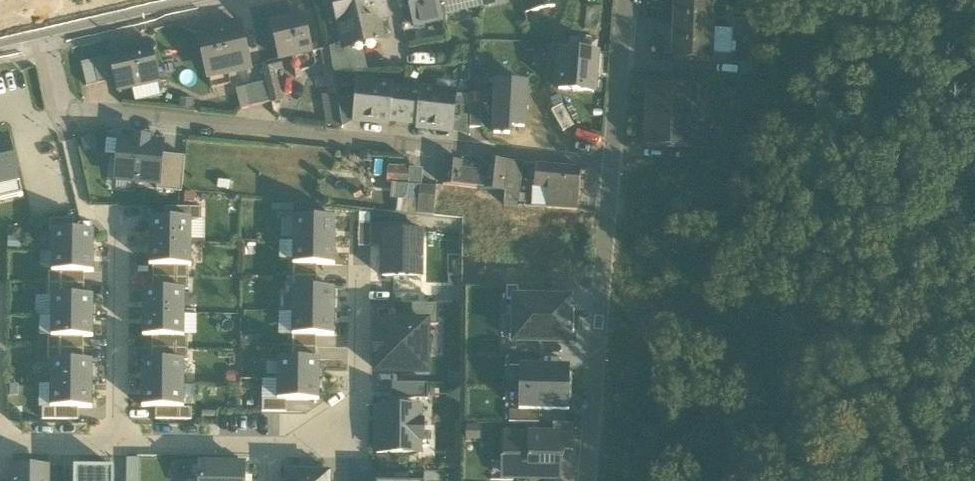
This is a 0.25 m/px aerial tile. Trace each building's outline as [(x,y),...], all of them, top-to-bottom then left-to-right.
[(345,47),(348,47),(356,45),(362,43),(382,39),(377,19),(386,17),(382,0),(333,0),(340,28),(344,42),(345,47)] [(443,21),(442,15),(440,7),(438,0),(407,0),(414,27),(443,21)] [(454,12),(482,6),(480,0),(465,0),(452,3),(452,4),(454,12)] [(482,6),(482,8),(496,4),(495,0),(480,0),(482,6)] [(524,12),(554,7),(553,0),(522,0),(524,12)] [(673,61),(711,63),(711,54),(712,29),(713,3),(691,2),(676,2),(676,4),(673,61)] [(440,7),(442,15),(454,12),(452,4),(440,7)] [(270,24),(278,59),(312,52),(304,16),(270,24)] [(758,21),(733,20),(732,43),(735,43),(757,43),(758,21)] [(226,68),(227,74),(229,74),(250,69),(240,25),(225,28),(224,26),(211,29),(212,31),(199,34),(208,72),(226,68)] [(732,30),(712,29),(711,54),(731,55),(732,30)] [(344,42),(329,48),(332,66),(351,62),(348,47),(345,47),(344,42)] [(116,80),(118,91),(132,88),(158,82),(159,82),(150,43),(109,52),(110,56),(116,80)] [(368,69),(362,43),(356,45),(362,70),(368,69)] [(735,43),(734,64),(758,65),(759,43),(757,43),(735,43)] [(332,66),(334,77),(360,71),(362,70),(356,45),(348,47),(351,62),(332,66)] [(329,126),(342,128),(339,106),(337,98),(336,90),(334,77),(332,66),(329,48),(319,50),(327,99),(324,100),(329,126)] [(561,51),(558,91),(594,94),(597,54),(561,51)] [(110,56),(93,60),(98,84),(116,80),(110,56)] [(87,86),(98,84),(93,60),(81,63),(87,86)] [(265,73),(272,102),(282,99),(276,70),(265,73)] [(160,94),(158,82),(132,88),(135,100),(160,94)] [(234,90),(239,110),(251,107),(270,103),(265,83),(247,87),(234,90)] [(416,126),(453,130),(455,112),(456,106),(457,94),(420,90),(420,94),(393,91),(394,87),(357,83),(355,100),(354,107),(353,119),(390,123),(390,119),(417,122),(416,126)] [(496,84),(494,134),(509,135),(510,127),(524,128),(526,85),(496,84)] [(647,148),(693,149),(695,92),(649,90),(647,148)] [(469,96),(469,105),(481,104),(481,96),(469,96)] [(355,100),(337,98),(339,106),(354,107),(355,100)] [(469,113),(470,128),(481,128),(481,104),(469,105),(469,107),(469,113)] [(339,106),(342,128),(353,123),(353,119),(354,107),(339,106)] [(562,106),(552,112),(563,133),(574,127),(562,106)] [(469,113),(455,112),(453,130),(453,132),(470,136),(470,128),(469,113)] [(119,155),(120,139),(106,138),(105,154),(119,155)] [(133,175),(132,181),(133,181),(157,184),(158,184),(161,154),(162,143),(148,142),(148,139),(135,138),(135,140),(120,139),(119,155),(117,174),(133,175)] [(21,186),(9,139),(0,141),(0,191),(21,186)] [(185,156),(161,154),(158,184),(157,184),(156,190),(181,192),(185,156)] [(479,190),(506,192),(505,204),(518,207),(519,196),(521,181),(522,164),(482,161),(480,174),(461,171),(460,188),(479,190)] [(443,186),(460,188),(461,171),(462,163),(445,162),(443,186)] [(548,210),(578,212),(581,170),(537,166),(534,189),(533,209),(548,209),(548,210)] [(392,189),(408,191),(408,184),(409,171),(388,170),(387,182),(392,182),(392,189)] [(422,172),(409,171),(408,184),(421,185),(422,172)] [(132,192),(133,181),(132,181),(116,180),(116,190),(132,192)] [(418,214),(433,216),(436,190),(421,189),(420,203),(418,214)] [(518,208),(525,208),(526,197),(519,196),(518,207),(518,208)] [(397,210),(418,214),(420,203),(398,200),(397,210)] [(166,207),(166,219),(191,219),(201,219),(201,207),(166,207)] [(293,241),(294,217),(281,217),(281,241),(293,241)] [(293,241),(335,241),(335,218),(294,217),(293,241)] [(52,231),(74,231),(74,220),(50,219),(50,231),(52,231)] [(191,243),(191,219),(166,219),(150,219),(150,243),(191,243)] [(206,219),(201,219),(191,219),(191,243),(205,243),(206,219)] [(370,223),(359,223),(359,247),(370,247),(370,243),(370,223)] [(370,243),(381,243),(381,229),(383,229),(383,223),(370,223),(370,243)] [(383,229),(381,229),(381,243),(381,277),(393,277),(421,277),(421,278),(424,278),(424,230),(383,229)] [(52,231),(52,252),(94,252),(94,232),(74,231),(52,231)] [(293,241),(281,241),(279,241),(279,259),(293,259),(293,241)] [(293,264),(317,264),(335,265),(335,241),(293,241),(293,259),(293,264)] [(191,266),(191,243),(150,243),(150,266),(157,266),(191,266)] [(52,272),(52,252),(40,251),(40,272),(44,272),(52,272)] [(94,273),(94,252),(52,252),(52,272),(79,272),(94,273)] [(285,276),(317,277),(317,264),(293,264),(285,264),(285,276)] [(193,266),(191,266),(157,266),(157,278),(193,278),(193,266)] [(44,284),(79,285),(79,272),(52,272),(44,272),(44,284)] [(293,289),(317,289),(317,277),(285,276),(285,288),(293,289)] [(393,277),(393,291),(421,291),(421,278),(421,277),(393,277)] [(193,291),(193,278),(157,278),(157,290),(185,290),(193,291)] [(52,296),(79,296),(79,285),(44,284),(43,296),(52,296)] [(570,301),(543,301),(518,300),(519,288),(507,288),(507,302),(514,302),(514,344),(570,345),(570,334),(574,334),(574,312),(570,312),(570,301)] [(543,289),(519,288),(518,300),(543,301),(543,289)] [(317,289),(293,289),(292,312),(334,312),(334,289),(317,289)] [(185,314),(185,290),(157,290),(143,290),(143,314),(185,314)] [(52,296),(43,296),(36,296),(35,316),(39,316),(51,317),(52,296)] [(52,296),(51,317),(93,317),(93,297),(79,296),(52,296)] [(402,303),(402,323),(426,323),(426,325),(438,325),(438,303),(402,303)] [(292,335),(292,312),(279,312),(279,335),(284,335),(292,335)] [(292,335),(316,336),(334,336),(334,312),(292,312),(292,335)] [(184,334),(185,314),(143,314),(143,337),(157,337),(184,337),(184,334)] [(197,314),(185,314),(184,334),(196,334),(197,314)] [(51,317),(39,316),(39,337),(43,337),(51,337),(51,317)] [(93,337),(93,317),(51,317),(51,337),(79,337),(93,337)] [(402,323),(377,323),(377,371),(426,371),(426,325),(426,323),(402,323)] [(284,347),(316,348),(316,336),(292,335),(284,335),(284,347)] [(43,349),(79,349),(79,337),(51,337),(43,337),(43,349)] [(192,337),(184,337),(157,337),(157,349),(192,349),(192,337)] [(284,359),(316,360),(316,348),(284,347),(284,359)] [(79,349),(43,349),(42,361),(51,361),(79,361),(79,349)] [(192,361),(192,349),(157,349),(156,361),(184,361),(192,361)] [(510,369),(520,369),(540,369),(540,357),(510,356),(510,369)] [(278,380),(319,380),(319,360),(316,360),(284,359),(278,359),(278,380)] [(51,361),(51,385),(92,385),(93,362),(79,361),(51,361)] [(184,385),(184,361),(156,361),(142,361),(142,384),(184,385)] [(519,389),(572,389),(572,378),(569,378),(569,369),(540,369),(520,369),(519,389)] [(277,400),(278,380),(263,380),(263,400),(277,400)] [(277,400),(286,400),(319,401),(319,380),(278,380),(277,400)] [(392,383),(392,399),(428,399),(428,383),(392,383)] [(184,408),(184,385),(142,384),(142,408),(156,408),(184,408)] [(50,408),(51,385),(39,385),(39,408),(42,408),(50,408)] [(92,408),(92,385),(51,385),(50,408),(78,408),(92,408)] [(196,385),(184,385),(184,408),(192,408),(196,408),(196,385)] [(519,389),(519,412),(539,413),(569,413),(569,404),(572,404),(572,389),(519,389)] [(286,400),(277,400),(263,400),(263,412),(286,412),(286,400)] [(419,407),(381,407),(381,437),(376,437),(376,453),(419,454),(419,439),(423,439),(423,422),(419,422),(419,407)] [(78,420),(78,408),(50,408),(42,408),(42,420),(78,420)] [(192,408),(184,408),(156,408),(156,420),(192,420),(192,408)] [(539,425),(539,413),(519,412),(509,412),(509,424),(539,425)] [(559,437),(559,452),(573,452),(573,425),(553,425),(553,437),(559,437)] [(480,427),(466,427),(466,441),(480,441),(480,427)] [(553,437),(506,436),(506,462),(513,462),(513,478),(558,479),(559,452),(559,437),(553,437)] [(126,459),(126,480),(140,480),(140,459),(126,459)] [(190,465),(190,480),(244,480),(244,465),(190,465)] [(14,467),(14,480),(47,480),(47,467),(14,467)] [(74,467),(74,480),(114,480),(114,467),(74,467)]
